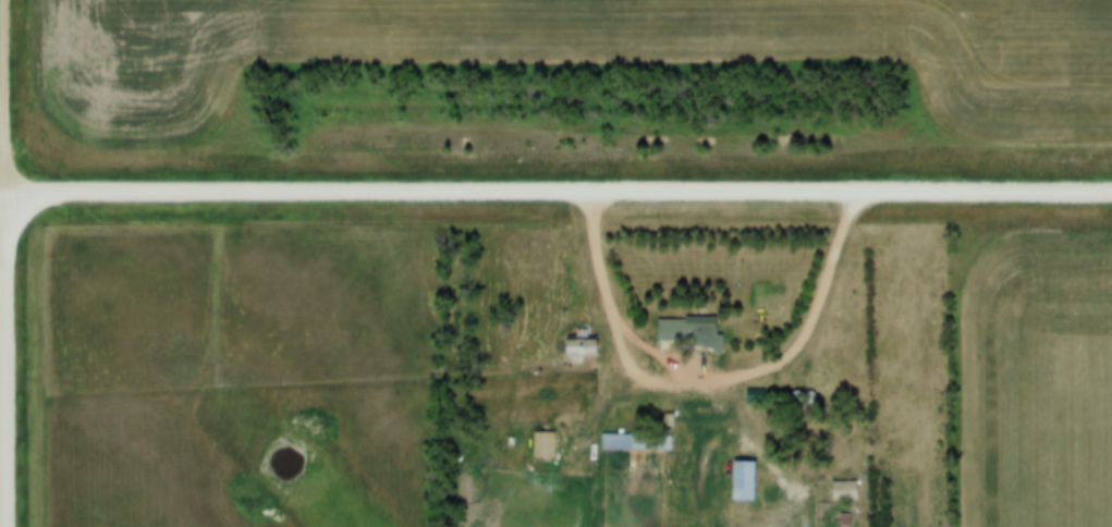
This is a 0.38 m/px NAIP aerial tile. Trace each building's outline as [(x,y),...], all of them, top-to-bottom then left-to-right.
[(718,307),(658,306),(658,335),(723,336),(723,322),(718,322),(718,307)] [(598,328),(568,328),(568,348),(598,348),(598,328)] [(555,421),(534,421),(534,447),(555,447),(555,421)] [(602,440),(671,440),(671,423),(602,423),(602,440)] [(733,490),(798,490),(799,484),(817,484),(817,472),(756,472),(756,450),(734,450),(733,490)] [(858,470),(833,470),(833,490),(858,490),(858,470)]
